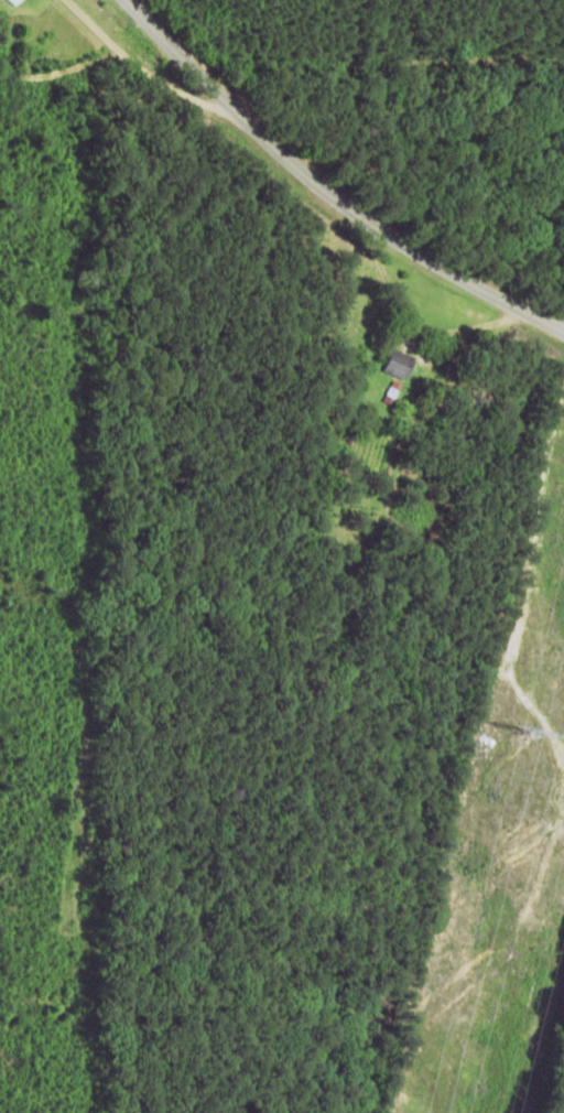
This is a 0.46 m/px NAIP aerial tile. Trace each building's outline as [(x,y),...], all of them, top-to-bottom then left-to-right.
[(405,357),(383,348),(373,370),(396,380),(405,357)]
